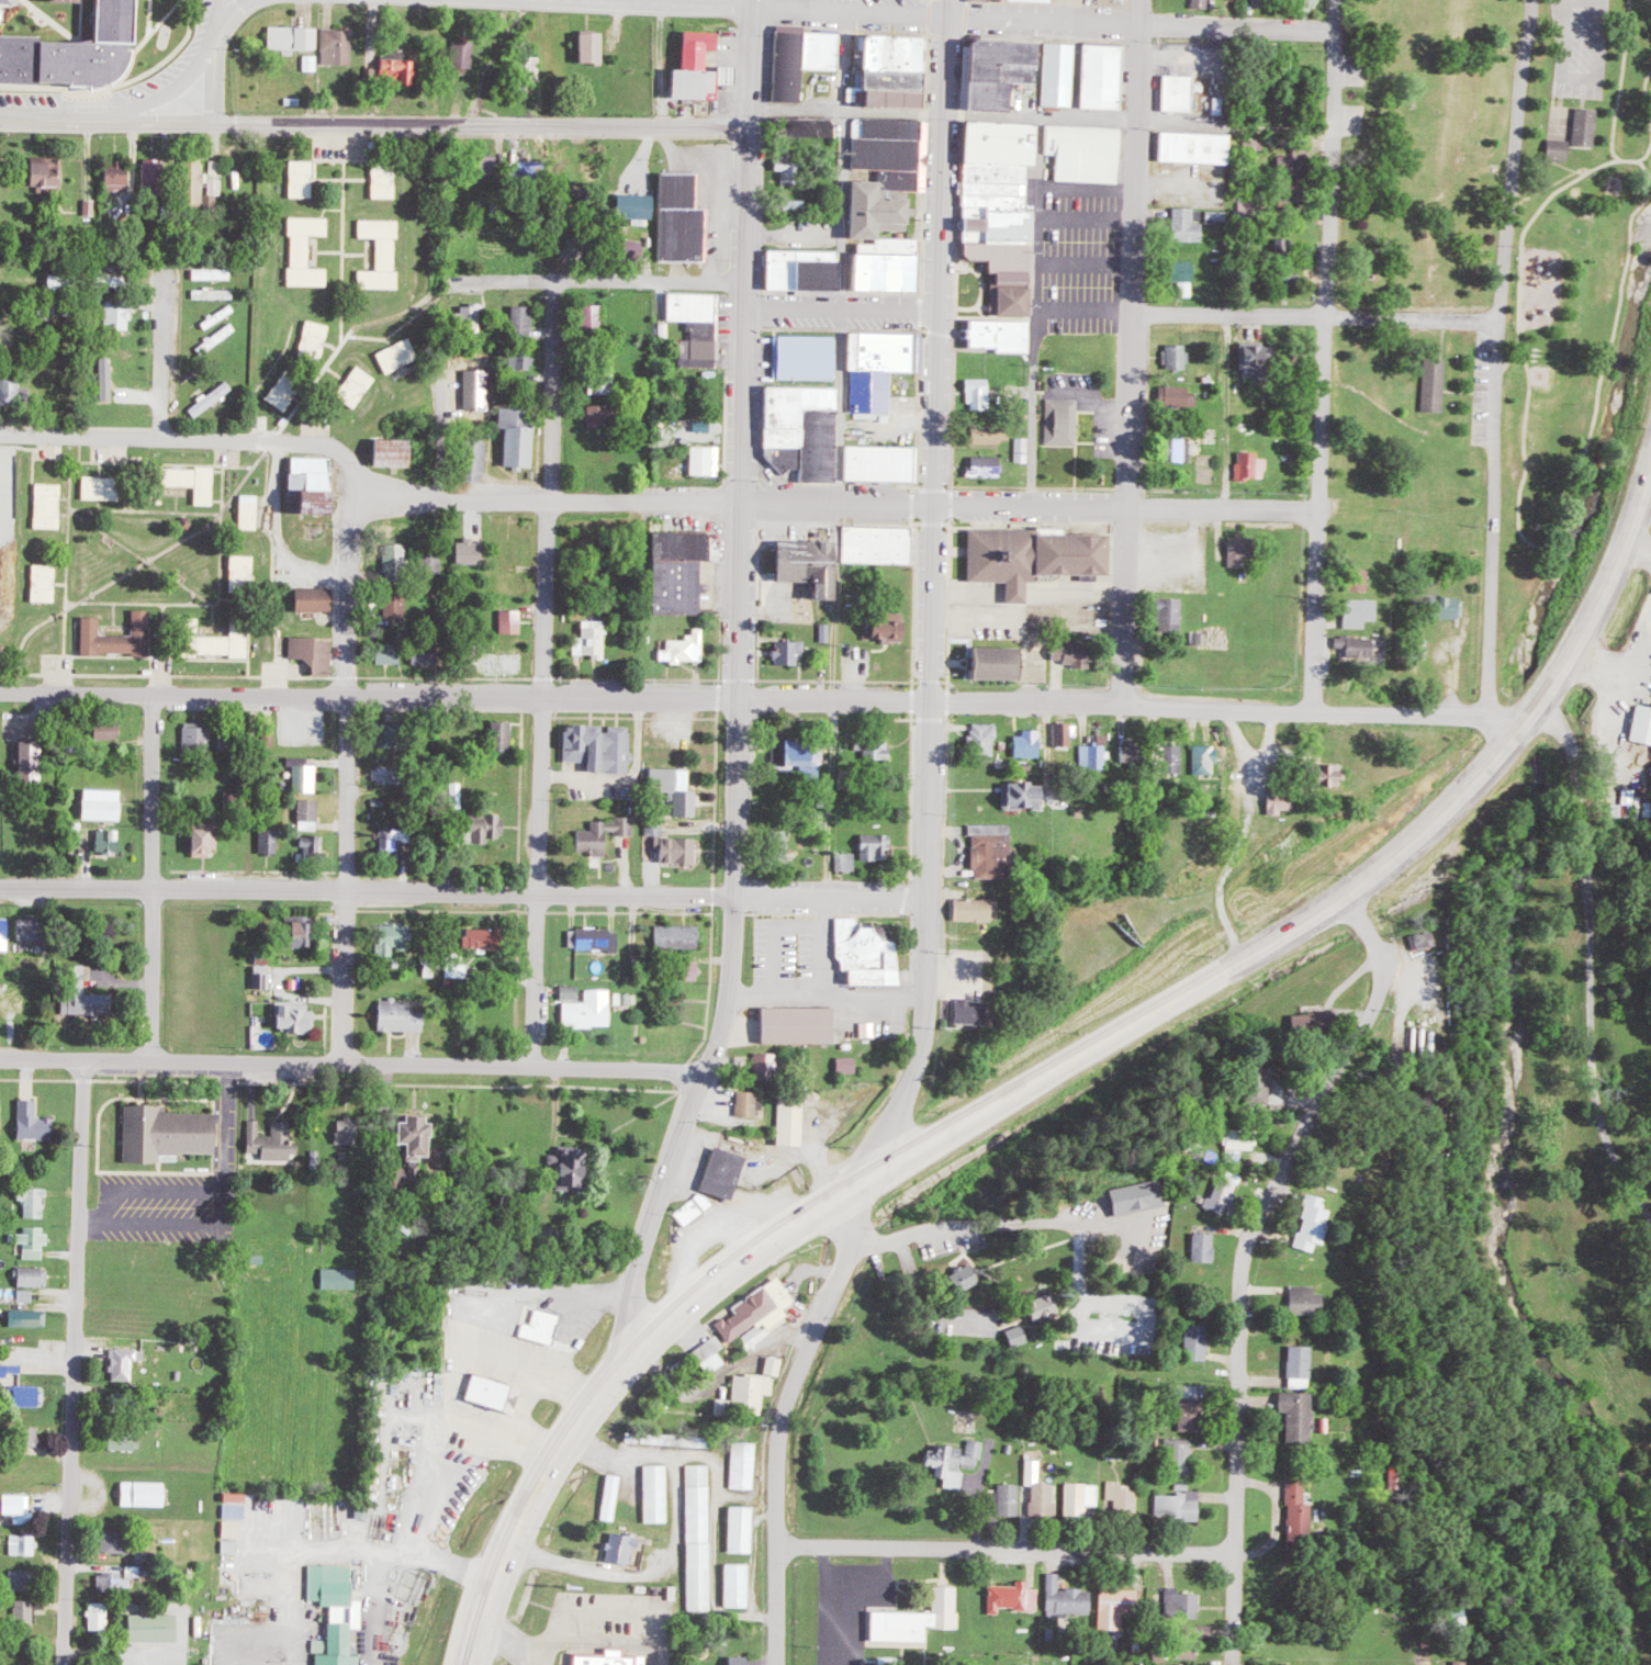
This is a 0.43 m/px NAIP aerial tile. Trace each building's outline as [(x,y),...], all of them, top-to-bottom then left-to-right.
[(79,37),(80,0),(119,0),(117,40),(79,37)] [(1209,8),(1210,0),(1195,0),(1195,8),(1209,8)] [(1292,7),(1302,6),(1302,11),(1315,11),(1315,2),(1324,1),(1323,0),(1292,0),(1292,7)] [(32,82),(0,82),(0,4),(9,4),(9,35),(32,35),(32,82)] [(270,49),(317,50),(318,27),(270,26),(270,49)] [(355,64),(356,30),(327,29),(326,64),(355,64)] [(766,101),(797,102),(798,67),(835,68),(836,33),(768,31),(766,101)] [(580,63),(603,62),(602,32),(579,33),(580,63)] [(717,99),(717,83),(735,83),(735,67),(716,66),(715,71),(704,70),(705,50),(717,50),(717,32),(682,32),(681,69),(670,69),(669,98),(717,99)] [(858,106),(917,108),(919,53),(931,53),(931,37),(860,35),(858,106)] [(958,59),(958,42),(963,37),(1026,40),(1025,63),(958,59)] [(456,67),(476,68),(477,41),(457,41),(456,67)] [(1076,43),(1074,105),(1043,104),(1045,42),(1076,43)] [(1081,43),(1119,44),(1115,108),(1079,106),(1081,43)] [(380,76),(398,77),(397,84),(416,85),(417,61),(406,60),(406,49),(388,49),(388,59),(381,59),(380,76)] [(308,71),(323,71),(324,55),(308,55),(308,71)] [(544,72),(544,57),(526,56),(525,72),(544,72)] [(1035,64),(1025,63),(958,59),(955,110),(1001,112),(1002,83),(1034,85),(1035,64)] [(1191,111),(1191,76),(1156,76),(1156,111),(1191,111)] [(1570,140),(1590,142),(1592,108),(1572,106),(1570,140)] [(780,136),(836,137),(836,118),(780,117),(780,136)] [(958,120),(1031,122),(1030,164),(961,161),(957,161),(958,120)] [(1054,124),(1121,127),(1119,182),(1052,179),(1053,154),(1043,154),(1045,124),(1054,124)] [(1227,164),(1228,135),(1155,133),(1155,161),(1227,164)] [(1548,138),(1566,139),(1565,159),(1547,158),(1548,138)] [(499,156),(476,155),(475,175),(498,176),(499,156)] [(29,186),(58,187),(58,159),(30,158),(29,186)] [(204,159),(181,160),(183,204),(206,203),(204,159)] [(226,195),(227,161),(214,160),(214,174),(205,174),(205,183),(212,183),(212,194),(226,195)] [(316,160),(293,160),(294,198),(316,197),(316,160)] [(125,191),(126,162),(105,161),(104,190),(125,191)] [(961,181),(961,161),(1029,164),(1029,183),(1023,183),(961,181)] [(144,191),(162,190),(161,162),(144,163),(144,191)] [(533,179),(534,162),(517,162),(516,178),(533,179)] [(655,262),(707,262),(706,209),(698,209),(697,173),(655,173),(655,262)] [(959,192),(961,181),(1023,183),(1023,194),(959,192)] [(877,239),(877,231),(907,231),(907,199),(877,198),(877,182),(848,182),(848,239),(877,239)] [(959,192),(1023,194),(1022,209),(959,206),(959,192)] [(656,218),(657,195),(620,194),(619,217),(656,218)] [(978,215),(978,207),(1025,209),(1025,240),(977,239),(977,229),(956,228),(956,215),(978,215)] [(1176,242),(1206,242),(1206,222),(1197,222),(1197,208),(1176,208),(1176,242)] [(1227,211),(1212,211),(1212,223),(1227,224),(1227,211)] [(293,286),(330,286),(330,268),(312,268),(313,236),(331,236),(332,217),(294,217),(293,286)] [(403,221),(363,220),(363,238),(380,238),(380,271),(362,270),(361,288),(399,289),(399,238),(403,238),(403,221)] [(639,258),(638,239),(619,240),(619,259),(639,258)] [(1032,285),(1032,244),(956,243),(956,259),(982,259),(982,271),(990,271),(990,285),(1022,285),(1032,285)] [(767,290),(835,291),(836,255),(767,253),(767,290)] [(854,254),(854,292),(919,292),(919,254),(854,254)] [(1197,281),(1198,262),(1172,261),(1172,280),(1197,281)] [(195,280),(234,279),(234,269),(194,269),(195,280)] [(97,287),(138,287),(138,275),(97,276),(97,287)] [(990,285),(1022,285),(1022,315),(989,314),(990,285)] [(716,293),(716,318),(684,318),(664,318),(664,292),(716,293)] [(110,301),(109,329),(133,330),(133,301),(110,301)] [(461,304),(460,331),(485,332),(486,305),(461,304)] [(604,305),(582,305),(582,329),(605,328),(604,305)] [(514,337),(534,337),(535,306),(515,306),(514,337)] [(716,318),(716,338),(684,338),(684,318),(716,318)] [(301,358),(325,362),(331,324),(308,320),(301,358)] [(1030,320),(962,320),(962,352),(1029,352),(1030,320)] [(851,417),(889,418),(890,371),(916,372),(917,334),(852,333),(851,417)] [(716,338),(715,367),(675,367),(675,337),(684,338),(716,338)] [(773,380),(833,380),(833,337),(773,337),(773,380)] [(421,360),(414,339),(380,351),(388,372),(421,360)] [(1167,370),(1189,371),(1190,345),(1168,344),(1167,370)] [(513,369),(535,369),(535,351),(513,351),(513,369)] [(102,401),(116,401),(116,358),(101,358),(102,401)] [(1420,409),(1440,410),(1445,359),(1425,358),(1420,409)] [(380,379),(360,365),(339,395),(359,409),(380,379)] [(305,384),(285,373),(269,401),(288,412),(305,384)] [(591,394),(617,395),(618,375),(592,374),(591,394)] [(992,410),(993,379),(968,379),(968,402),(974,402),(974,410),(992,410)] [(189,407),(196,417),(237,391),(231,381),(189,407)] [(759,384),(832,385),(830,481),(796,481),(795,472),(785,465),(778,473),(759,454),(759,384)] [(1190,392),(1190,386),(1162,385),(1162,408),(1197,409),(1198,392),(1190,392)] [(1080,400),(1050,399),(1049,446),(1079,446),(1080,400)] [(589,406),(589,429),(609,429),(608,405),(589,406)] [(505,429),(504,467),(532,468),(533,428),(524,428),(524,409),(499,409),(499,428),(505,429)] [(1011,442),(1010,425),(972,426),(973,444),(1011,442)] [(1033,438),(1019,437),(1019,462),(1032,463),(1033,438)] [(1165,462),(1193,462),(1192,438),(1165,439),(1165,462)] [(409,467),(409,440),(373,439),(372,466),(409,467)] [(842,445),(908,446),(907,481),(841,480),(842,445)] [(715,475),(716,447),(693,446),(692,475),(715,475)] [(1269,458),(1258,458),(1258,452),(1240,452),(1239,479),(1268,480),(1269,458)] [(971,476),(1003,477),(1004,456),(972,456),(971,476)] [(329,457),(289,458),(290,514),(334,513),(333,487),(330,487),(329,457)] [(166,486),(198,486),(198,505),(217,505),(217,467),(152,466),(152,504),(166,504),(166,486)] [(118,477),(86,476),(85,499),(118,500),(118,477)] [(63,529),(64,484),(38,483),(37,528),(63,529)] [(260,529),(260,495),(242,495),(242,529),(260,529)] [(842,525),(907,526),(907,562),(842,561),(842,525)] [(1091,571),(1091,581),(1075,580),(1075,573),(1064,573),(1054,581),(1020,581),(1020,603),(1000,601),(1001,581),(963,580),(963,527),(1031,528),(1031,532),(1092,533),(1091,571)] [(648,559),(649,530),(707,531),(706,559),(696,559),(648,559)] [(1229,556),(1249,556),(1249,538),(1229,537),(1229,556)] [(802,580),(768,580),(770,539),(824,540),(824,581),(822,581),(822,597),(802,596),(802,580)] [(484,564),(485,540),(460,540),(460,564),(484,564)] [(411,544),(389,544),(388,576),(410,577),(411,544)] [(426,572),(445,572),(445,549),(426,549),(426,572)] [(255,555),(231,556),(232,587),(256,586),(255,555)] [(648,559),(696,559),(696,612),(648,612),(648,559)] [(58,566),(35,565),(34,602),(57,603),(58,566)] [(1349,593),(1369,592),(1369,570),(1348,571),(1349,593)] [(289,589),(326,588),(327,612),(289,614),(289,589)] [(387,593),(386,625),(408,626),(409,594),(387,593)] [(1467,597),(1433,596),(1433,617),(1466,618),(1467,597)] [(1183,640),(1184,598),(1161,598),(1160,639),(1183,640)] [(1366,627),(1365,621),(1376,621),(1376,600),(1346,600),(1347,628),(1366,627)] [(134,635),(101,635),(101,617),(82,618),(82,655),(152,655),(152,610),(134,610),(134,635)] [(522,610),(502,611),(503,634),(523,633),(522,610)] [(868,641),(903,642),(903,614),(869,613),(868,641)] [(251,656),(251,630),(232,630),(232,636),(200,636),(200,618),(182,618),(182,656),(251,656)] [(584,621),(583,638),(576,638),(575,655),(594,655),(594,659),(606,660),(607,621),(584,621)] [(668,639),(669,650),(661,650),(661,662),(707,661),(706,628),(694,629),(694,639),(668,639)] [(337,675),(336,638),(291,640),(292,660),(310,659),(311,676),(337,675)] [(1373,638),(1346,638),(1347,659),(1373,659),(1373,638)] [(1087,640),(1054,639),(1054,660),(1066,660),(1066,668),(1086,668),(1087,640)] [(775,642),(775,666),(799,665),(799,655),(806,655),(806,641),(775,642)] [(401,664),(401,643),(377,644),(378,664),(401,664)] [(433,664),(433,645),(413,646),(414,664),(433,664)] [(964,645),(1010,645),(1010,678),(964,678),(964,645)] [(1639,704),(1633,740),(1650,744),(1650,706),(1639,704)] [(513,749),(513,720),(494,721),(494,749),(513,749)] [(998,722),(974,721),(973,754),(997,755),(998,722)] [(120,741),(121,723),(92,722),(91,739),(120,741)] [(1072,745),(1073,734),(1078,734),(1078,722),(1056,722),(1055,745),(1072,745)] [(631,772),(633,726),(606,725),(585,724),(564,723),(563,760),(587,761),(587,771),(631,772)] [(213,752),(213,727),(186,727),(186,752),(213,752)] [(277,746),(277,728),(261,728),(262,746),(277,746)] [(1017,735),(1016,755),(1041,757),(1043,730),(1025,729),(1025,735),(1017,735)] [(1108,767),(1108,734),(1099,734),(1099,744),(1084,744),(1084,767),(1108,767)] [(867,758),(889,759),(890,735),(867,735),(867,758)] [(824,747),(802,746),(802,739),(776,738),(774,764),(823,766),(824,747)] [(38,742),(19,742),(19,782),(39,782),(38,742)] [(1143,746),(1123,745),(1122,765),(1142,766),(1143,746)] [(1184,772),(1184,745),(1155,745),(1155,772),(1184,772)] [(1217,773),(1217,745),(1196,745),(1195,773),(1217,773)] [(1343,762),(1308,763),(1309,786),(1344,785),(1343,762)] [(289,766),(310,766),(310,794),(289,794),(289,766)] [(675,815),(697,815),(697,789),(690,789),(691,768),(651,767),(651,791),(676,791),(675,815)] [(1043,784),(1030,784),(1030,780),(1004,780),(1005,808),(1044,807),(1043,784)] [(465,808),(465,782),(453,782),(454,808),(465,808)] [(127,789),(85,788),(84,818),(126,819),(127,789)] [(1268,813),(1283,814),(1283,809),(1292,809),(1292,793),(1269,792),(1268,813)] [(293,800),(311,800),(311,820),(293,821),(293,800)] [(636,816),(616,816),(616,820),(593,820),(593,829),(578,829),(578,852),(592,852),(592,855),(606,855),(606,830),(617,830),(617,835),(636,835),(636,816)] [(696,837),(664,836),(665,819),(649,818),(649,834),(659,835),(658,860),(694,862),(696,837)] [(1012,823),(973,824),(974,869),(978,869),(978,878),(1004,877),(1004,861),(1013,861),(1012,823)] [(210,855),(210,849),(218,849),(218,827),(190,828),(190,855),(210,855)] [(97,851),(119,852),(120,829),(98,828),(97,851)] [(261,852),(279,852),(279,828),(262,828),(261,852)] [(771,864),(790,865),(791,828),(772,828),(771,864)] [(402,829),(382,829),(381,857),(401,858),(402,829)] [(890,859),(890,834),(862,833),(861,859),(890,859)] [(321,851),(322,835),(302,835),(301,851),(321,851)] [(839,870),(857,870),(858,853),(839,852),(839,870)] [(990,920),(991,899),(954,898),(954,919),(990,920)] [(841,984),(895,983),(895,938),(875,938),(875,924),(860,924),(860,916),(841,916),(841,984)] [(12,940),(12,918),(0,918),(0,940),(12,940)] [(313,920),(289,921),(290,946),(314,945),(313,920)] [(394,955),(394,948),(407,948),(407,924),(379,923),(378,955),(394,955)] [(657,924),(656,947),(700,948),(700,925),(657,924)] [(467,928),(468,952),(496,952),(495,927),(467,928)] [(622,929),(571,927),(571,948),(622,949),(622,929)] [(1439,948),(1434,930),(1412,935),(1416,953),(1439,948)] [(700,980),(700,961),(676,960),(676,979),(700,980)] [(61,1013),(99,1015),(100,993),(84,992),(85,964),(66,963),(64,998),(61,998),(61,1013)] [(581,999),(581,985),(563,985),(562,999),(581,999)] [(565,1001),(565,1026),(613,1027),(614,989),(588,988),(588,1002),(565,1001)] [(424,1030),(424,1009),(411,1009),(411,1001),(399,1001),(399,998),(379,998),(380,1030),(424,1030)] [(956,998),(955,1023),(987,1024),(988,1000),(956,998)] [(314,1003),(275,1003),(275,1030),(313,1030),(314,1003)] [(755,1009),(826,1009),(826,1044),(755,1044),(755,1009)] [(758,1078),(778,1078),(778,1052),(757,1052),(758,1078)] [(858,1073),(858,1057),(840,1057),(839,1073),(858,1073)] [(1273,1066),(1248,1066),(1249,1104),(1273,1103),(1273,1066)] [(758,1116),(758,1109),(765,1109),(766,1093),(739,1092),(738,1116),(758,1116)] [(782,1097),(780,1144),(804,1145),(805,1098),(782,1097)] [(39,1099),(20,1099),(19,1138),(52,1139),(52,1117),(38,1116),(39,1099)] [(214,1153),(214,1112),(167,1112),(167,1104),(125,1104),(125,1163),(161,1163),(161,1153),(214,1153)] [(406,1142),(406,1160),(426,1160),(425,1114),(403,1115),(403,1121),(396,1121),(396,1142),(406,1142)] [(361,1118),(339,1117),(338,1143),(360,1144),(361,1118)] [(261,1135),(261,1119),(249,1119),(249,1152),(264,1152),(264,1160),(292,1160),(292,1154),(300,1154),(300,1143),(294,1143),(294,1121),(275,1121),(275,1135),(261,1135)] [(1244,1149),(1259,1149),(1258,1129),(1225,1130),(1226,1149),(1231,1149),(1231,1161),(1244,1161),(1244,1149)] [(558,1188),(578,1188),(578,1175),(584,1175),(585,1146),(562,1146),(562,1154),(551,1154),(550,1167),(559,1167),(558,1188)] [(746,1156),(715,1146),(701,1190),(732,1200),(746,1156)] [(1209,1207),(1231,1214),(1242,1174),(1230,1171),(1228,1178),(1218,1175),(1209,1207)] [(1109,1187),(1114,1215),(1166,1207),(1164,1193),(1159,1194),(1157,1180),(1109,1187)] [(45,1217),(45,1197),(51,1197),(52,1188),(20,1187),(19,1200),(27,1200),(26,1217),(45,1217)] [(677,1212),(688,1227),(716,1207),(705,1192),(677,1212)] [(1328,1198),(1310,1193),(1297,1246),(1316,1251),(1318,1242),(1323,1243),(1331,1209),(1325,1208),(1328,1198)] [(44,1259),(45,1243),(49,1243),(49,1227),(26,1226),(26,1233),(18,1233),(18,1242),(27,1242),(26,1258),(44,1259)] [(1194,1261),(1215,1262),(1216,1233),(1195,1232),(1194,1261)] [(981,1281),(970,1262),(949,1275),(960,1294),(981,1281)] [(19,1285),(49,1286),(50,1267),(19,1267),(19,1285)] [(356,1288),(357,1268),(322,1268),(322,1288),(356,1288)] [(794,1321),(785,1309),(797,1302),(780,1277),(716,1321),(730,1342),(757,1324),(760,1328),(747,1337),(755,1347),(794,1321)] [(1317,1286),(1292,1285),(1292,1313),(1325,1313),(1325,1293),(1317,1293),(1317,1286)] [(35,1289),(21,1289),(21,1302),(35,1302),(35,1289)] [(1057,1293),(1028,1299),(1033,1321),(1062,1314),(1057,1293)] [(534,1323),(525,1322),(523,1337),(556,1342),(561,1312),(537,1308),(534,1323)] [(48,1310),(11,1309),(11,1326),(48,1327),(48,1310)] [(1032,1341),(1025,1323),(1008,1330),(1015,1348),(1032,1341)] [(1209,1360),(1209,1324),(1188,1323),(1187,1360),(1209,1360)] [(729,1363),(721,1350),(727,1347),(719,1335),(695,1351),(712,1375),(729,1363)] [(1312,1346),(1290,1345),(1289,1387),(1311,1387),(1312,1346)] [(113,1380),(134,1380),(134,1359),(147,1360),(148,1349),(114,1349),(113,1380)] [(769,1372),(785,1375),(788,1358),(772,1355),(769,1372)] [(467,1399),(517,1412),(523,1387),(474,1374),(467,1399)] [(768,1414),(769,1393),(779,1394),(780,1376),(739,1375),(738,1413),(768,1414)] [(1201,1385),(1174,1384),(1173,1402),(1182,1402),(1181,1429),(1200,1429),(1201,1385)] [(14,1406),(45,1407),(45,1385),(14,1385),(14,1406)] [(1313,1392),(1280,1391),(1280,1411),(1289,1411),(1289,1442),(1312,1442),(1313,1392)] [(135,1396),(118,1395),(118,1411),(135,1411),(135,1396)] [(43,1427),(22,1426),(22,1446),(43,1446),(43,1427)] [(110,1449),(138,1450),(139,1432),(111,1431),(110,1449)] [(712,1446),(712,1435),(644,1433),(643,1444),(712,1446)] [(1170,1472),(1194,1473),(1195,1438),(1171,1437),(1170,1472)] [(965,1488),(967,1467),(979,1468),(980,1457),(986,1458),(988,1441),(969,1439),(969,1447),(939,1444),(938,1453),(926,1452),(925,1465),(939,1467),(938,1477),(948,1478),(947,1487),(965,1488)] [(759,1489),(761,1443),(735,1442),(734,1488),(759,1489)] [(648,1522),(672,1522),(671,1464),(647,1465),(648,1522)] [(693,1610),(717,1610),(714,1464),(690,1464),(693,1610)] [(627,1475),(612,1473),(603,1518),(619,1521),(627,1475)] [(1313,1503),(1307,1503),(1307,1487),(1312,1487),(1312,1477),(1290,1477),(1290,1539),(1313,1538),(1313,1503)] [(122,1505),(166,1506),(167,1482),(122,1481),(122,1505)] [(1141,1515),(1142,1489),(1135,1489),(1135,1482),(1113,1481),(1113,1514),(1141,1515)] [(1089,1505),(1102,1505),(1102,1483),(1068,1483),(1068,1516),(1089,1516),(1089,1505)] [(1203,1490),(1194,1490),(1194,1483),(1181,1483),(1180,1495),(1161,1494),(1160,1519),(1202,1520),(1203,1490)] [(993,1485),(1014,1485),(1014,1517),(993,1517),(993,1485)] [(1029,1485),(1048,1485),(1048,1514),(1029,1514),(1029,1485)] [(0,1494),(0,1502),(0,1514),(16,1513),(16,1523),(32,1523),(31,1493),(0,1494)] [(370,1517),(371,1505),(359,1504),(358,1516),(370,1517)] [(756,1506),(732,1506),(733,1552),(757,1552),(756,1506)] [(244,1538),(244,1521),(225,1520),(225,1537),(244,1538)] [(129,1530),(105,1529),(104,1553),(128,1553),(129,1530)] [(633,1546),(642,1547),(643,1536),(611,1533),(610,1541),(608,1541),(606,1562),(631,1564),(633,1546)] [(40,1555),(40,1535),(14,1534),(13,1554),(40,1555)] [(728,1606),(752,1607),(753,1564),(729,1563),(728,1606)] [(361,1655),(352,1655),(352,1628),(364,1629),(365,1600),(353,1600),(354,1565),(312,1564),(311,1599),(323,1600),(323,1605),(332,1605),(331,1640),(318,1639),(317,1664),(361,1664),(361,1655)] [(129,1576),(146,1577),(147,1565),(129,1565),(129,1576)] [(29,1570),(13,1570),(13,1590),(30,1589),(29,1570)] [(124,1572),(103,1572),(102,1589),(141,1589),(141,1579),(124,1579),(124,1572)] [(1062,1573),(1050,1573),(1050,1614),(1094,1614),(1093,1588),(1062,1589),(1062,1573)] [(1041,1609),(1042,1588),(1031,1588),(1031,1580),(1019,1580),(1019,1586),(992,1585),(991,1614),(1001,1614),(1002,1608),(1041,1609)] [(872,1611),(872,1641),(932,1641),(933,1628),(959,1628),(960,1586),(934,1585),(934,1612),(872,1611)] [(1201,1593),(1180,1593),(1181,1587),(1169,1586),(1169,1617),(1201,1617),(1201,1593)] [(1138,1589),(1103,1588),(1103,1629),(1128,1629),(1129,1615),(1138,1615),(1138,1589)] [(37,1627),(36,1599),(18,1600),(19,1627),(37,1627)] [(91,1630),(112,1631),(112,1602),(92,1602),(91,1630)] [(131,1641),(180,1641),(180,1613),(131,1614),(131,1641)] [(750,1656),(730,1656),(730,1664),(750,1664),(750,1656)]
